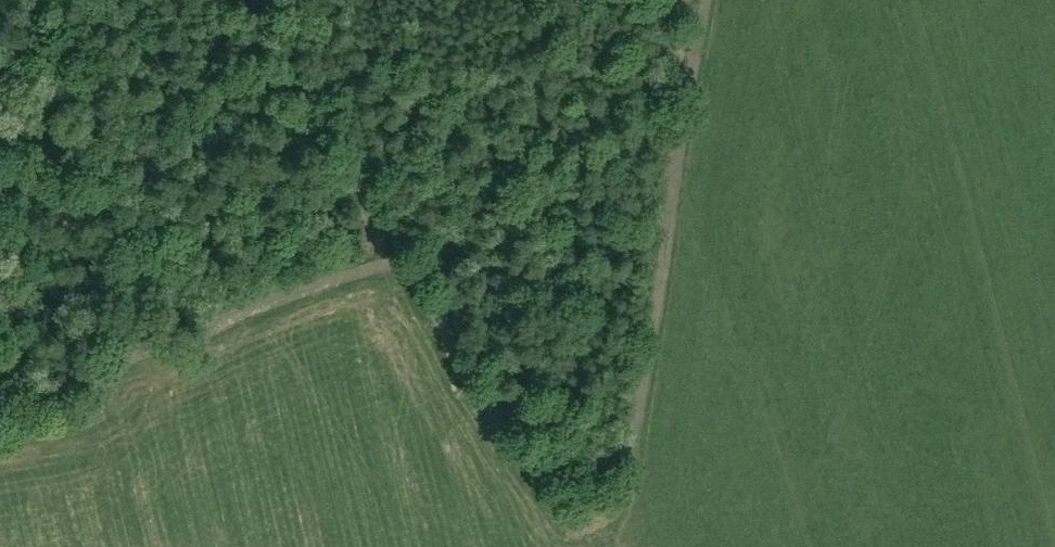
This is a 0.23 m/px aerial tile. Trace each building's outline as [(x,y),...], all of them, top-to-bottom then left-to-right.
[(280,59),(292,52),(283,36),(271,43),(280,59)]
